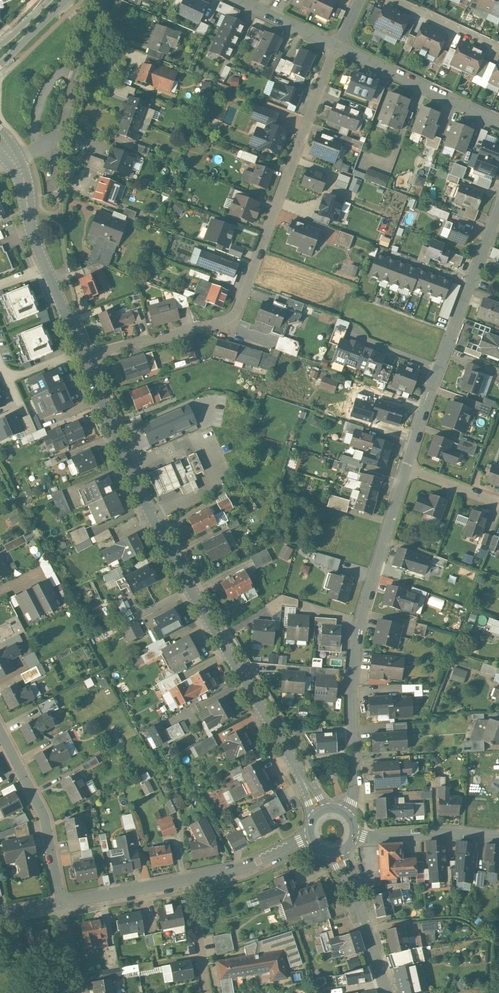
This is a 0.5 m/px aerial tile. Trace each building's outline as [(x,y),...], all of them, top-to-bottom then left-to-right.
[(191,0),(183,0),(176,14),(185,18),(186,16),(199,22),(200,22),(207,6),(200,2),(199,4),(191,0)] [(292,3),(301,8),(302,7),(310,11),(315,0),(293,0),(292,3)] [(336,0),(315,0),(310,11),(328,19),(329,17),(334,6),(336,0)] [(469,3),(468,6),(476,10),(477,7),(477,6),(480,0),(471,0),(469,3)] [(477,6),(477,7),(489,12),(495,0),(480,0),(477,6)] [(489,12),(498,17),(498,0),(495,0),(489,12)] [(240,11),(220,2),(216,11),(227,16),(236,20),(240,11)] [(340,9),(334,6),(329,17),(335,20),(340,9)] [(375,7),(367,23),(375,26),(382,11),(375,7)] [(389,12),(383,9),(382,11),(375,26),(374,28),(386,34),(396,12),(393,10),(389,12)] [(399,13),(396,12),(386,34),(398,39),(400,35),(406,22),(407,20),(401,17),(399,13)] [(227,16),(210,52),(228,60),(245,25),(236,20),(227,16)] [(209,26),(200,22),(199,22),(194,33),(204,37),(209,26)] [(413,25),(406,22),(400,35),(407,38),(409,34),(413,25)] [(432,31),(431,28),(422,24),(416,37),(412,46),(436,57),(440,49),(447,35),(440,32),(437,33),(432,31)] [(180,35),(157,26),(148,48),(163,54),(168,41),(176,44),(180,35)] [(265,33),(250,26),(245,37),(260,44),(265,33)] [(281,40),(265,33),(260,44),(252,61),(264,67),(265,67),(269,59),(271,55),(273,56),(276,51),(281,40)] [(407,38),(402,48),(410,52),(412,46),(416,37),(409,34),(407,38)] [(457,51),(451,64),(463,69),(473,48),(470,46),(466,48),(459,45),(457,51)] [(163,54),(148,48),(146,55),(147,55),(157,59),(160,60),(163,54)] [(457,51),(450,48),(447,52),(444,60),(451,64),(457,51)] [(473,48),(463,69),(475,75),(482,59),(484,56),(477,53),(476,49),(473,48)] [(315,56),(300,49),(293,64),(293,65),(290,72),(298,75),(304,78),(307,71),(308,71),(315,56)] [(447,52),(440,49),(436,57),(433,63),(441,66),(444,60),(447,52)] [(282,54),(276,51),(273,56),(271,55),(269,59),(272,60),(277,62),(279,58),(280,58),(282,54)] [(157,59),(147,55),(145,61),(155,65),(157,59)] [(280,58),(279,58),(277,62),(278,63),(274,72),(280,74),(281,71),(286,61),(285,61),(280,58)] [(269,59),(265,67),(264,67),(260,76),(269,80),(274,72),(268,69),(272,60),(269,59)] [(475,75),(472,82),(479,85),(489,62),(482,59),(475,75)] [(277,62),(272,60),(268,69),(274,72),(278,63),(277,62)] [(293,64),(286,60),(285,61),(286,61),(281,71),(289,74),(290,72),(293,65),(293,64)] [(489,62),(479,85),(486,88),(489,81),(496,65),(489,62)] [(489,81),(498,86),(498,63),(498,62),(496,65),(489,81)] [(144,64),(143,64),(143,65),(137,80),(152,86),(158,70),(154,68),(144,64)] [(225,66),(220,77),(226,79),(231,69),(225,66)] [(168,70),(167,73),(158,70),(152,86),(169,92),(176,73),(168,70)] [(298,75),(290,72),(289,74),(287,78),(295,81),(298,75)] [(377,83),(353,74),(347,92),(370,100),(376,85),(377,83)] [(289,82),(279,78),(277,84),(287,87),(289,82)] [(131,87),(118,82),(113,93),(126,98),(131,87)] [(277,84),(275,83),(270,97),(296,106),(301,93),(277,84)] [(376,85),(370,100),(370,101),(378,105),(384,88),(376,85)] [(210,94),(203,91),(201,97),(207,100),(210,94)] [(408,100),(389,93),(379,120),(388,124),(387,127),(398,131),(406,111),(405,110),(408,100)] [(150,105),(131,98),(124,116),(140,122),(149,125),(152,117),(149,116),(151,110),(148,109),(150,105)] [(361,113),(334,103),(332,108),(328,121),(355,131),(359,118),(361,113)] [(332,108),(323,105),(319,118),(328,122),(328,121),(332,108)] [(277,115),(257,107),(252,120),(268,125),(273,127),(277,115)] [(438,114),(421,107),(412,133),(420,136),(427,138),(431,140),(433,136),(436,126),(434,125),(438,114)] [(376,111),(366,108),(364,113),(374,117),(376,111)] [(364,113),(362,112),(361,113),(359,118),(371,123),(374,117),(364,113)] [(140,122),(124,116),(117,134),(137,141),(139,135),(136,134),(140,122)] [(472,130),(454,123),(445,147),(463,154),(472,130)] [(273,127),(268,125),(265,133),(257,130),(251,146),(263,151),(264,148),(278,153),(286,132),(273,127)] [(342,143),(317,133),(310,153),(334,162),(342,143)] [(420,136),(412,133),(409,140),(417,143),(420,136)] [(431,140),(427,138),(425,146),(431,148),(437,150),(441,139),(433,136),(431,140)] [(364,143),(352,139),(349,146),(361,150),(364,143)] [(483,142),(478,155),(479,155),(497,162),(498,158),(498,148),(483,142)] [(149,149),(134,143),(131,150),(147,156),(149,149)] [(437,150),(431,148),(424,165),(430,167),(437,150)] [(107,164),(105,168),(106,168),(128,176),(135,158),(112,149),(107,164)] [(257,157),(243,151),(240,159),(254,165),(257,157)] [(497,162),(479,155),(474,169),(493,176),(498,163),(497,162)] [(105,168),(107,164),(103,163),(104,161),(91,156),(87,167),(104,174),(106,168),(105,168)] [(136,158),(132,168),(140,171),(144,161),(136,158)] [(349,168),(334,162),(332,168),(346,174),(349,168)] [(466,168),(454,163),(450,175),(459,178),(462,179),(466,168)] [(272,171),(257,165),(254,174),(251,173),(247,183),(265,190),(272,171)] [(327,177),(307,169),(301,185),(321,193),(327,177)] [(389,177),(367,169),(363,179),(385,187),(389,177)] [(350,178),(339,174),(337,180),(348,184),(350,178)] [(423,187),(427,176),(419,174),(415,184),(423,187)] [(450,175),(448,174),(446,180),(457,185),(459,178),(450,175)] [(491,181),(479,176),(476,185),(488,189),(491,181)] [(117,184),(102,179),(94,199),(114,206),(117,199),(112,198),(117,184)] [(348,184),(337,180),(332,191),(347,197),(351,186),(348,184)] [(483,194),(460,185),(454,201),(455,202),(454,203),(462,205),(462,204),(467,206),(476,210),(477,210),(483,194)] [(247,193),(233,188),(230,195),(236,197),(236,196),(245,199),(247,193)] [(343,201),(327,195),(324,202),(322,202),(320,209),(322,209),(319,215),(337,222),(341,212),(339,211),(343,201)] [(245,199),(236,196),(236,197),(235,201),(234,200),(231,210),(230,214),(252,223),(254,218),(255,218),(258,210),(257,209),(259,204),(245,199)] [(413,209),(417,201),(411,199),(407,206),(413,209)] [(476,210),(467,206),(463,217),(474,221),(478,210),(477,210),(476,210)] [(136,212),(125,208),(123,215),(127,216),(134,219),(136,212)] [(449,214),(436,208),(433,216),(446,221),(449,214)] [(123,215),(113,211),(111,217),(125,222),(127,216),(123,215)] [(111,217),(97,212),(89,235),(90,235),(116,245),(117,246),(126,222),(125,222),(111,217)] [(234,229),(212,221),(209,230),(211,230),(207,240),(217,244),(223,246),(226,239),(230,239),(234,229)] [(320,231),(292,221),(287,233),(290,234),(287,243),(298,247),(297,251),(311,256),(320,231)] [(446,221),(441,236),(465,245),(470,230),(446,221)] [(354,237),(339,231),(334,244),(349,249),(354,237)] [(116,245),(90,235),(87,243),(94,246),(113,253),(116,245)] [(444,244),(431,239),(427,251),(431,253),(429,258),(445,264),(446,261),(450,252),(442,250),(444,244)] [(113,253),(94,246),(86,267),(86,268),(99,264),(103,265),(108,267),(113,253)] [(242,250),(232,246),(229,254),(239,258),(242,250)] [(377,249),(371,247),(368,254),(374,256),(377,249)] [(0,248),(0,273),(11,269),(5,254),(4,254),(1,248),(0,248)] [(238,264),(201,251),(196,265),(218,273),(233,278),(235,275),(237,275),(235,274),(238,264)] [(463,257),(450,252),(446,261),(459,266),(463,257)] [(387,259),(377,255),(369,276),(378,279),(380,280),(387,259)] [(387,259),(380,280),(388,283),(390,284),(398,263),(387,259)] [(398,263),(390,284),(398,287),(400,288),(408,267),(398,263)] [(86,267),(82,269),(85,278),(101,273),(103,265),(99,264),(86,268),(86,267)] [(347,275),(356,277),(359,266),(350,264),(347,275)] [(408,267),(400,288),(409,291),(411,292),(412,288),(418,271),(408,267)] [(210,277),(190,269),(188,276),(199,280),(200,280),(208,283),(210,277)] [(429,275),(418,271),(412,288),(420,291),(422,291),(429,275)] [(85,278),(81,280),(84,287),(82,288),(84,293),(85,293),(88,300),(97,296),(97,294),(105,291),(103,284),(105,283),(101,273),(85,278)] [(233,278),(218,273),(216,279),(231,285),(233,278)] [(429,275),(422,291),(430,294),(433,295),(439,278),(429,275)] [(450,283),(439,278),(433,295),(441,298),(444,299),(450,283)] [(208,283),(200,280),(199,280),(192,299),(194,304),(205,308),(206,304),(207,304),(207,303),(221,308),(228,291),(213,286),(213,285),(208,283)] [(451,282),(438,317),(447,320),(460,286),(451,282)] [(31,292),(28,286),(2,297),(4,302),(3,302),(10,319),(11,318),(13,324),(39,313),(36,307),(38,306),(32,292),(31,292)] [(186,297),(172,292),(174,300),(177,310),(189,307),(186,297)] [(304,304),(288,298),(285,305),(301,311),(304,304)] [(174,300),(148,307),(153,326),(179,319),(177,310),(174,300)] [(483,300),(477,317),(498,325),(498,304),(498,305),(483,300)] [(285,308),(284,310),(263,302),(257,320),(274,326),(271,333),(282,337),(287,324),(298,323),(299,321),(298,321),(300,313),(285,308)] [(114,309),(98,315),(106,333),(113,330),(115,334),(122,331),(120,328),(121,327),(117,317),(114,309)] [(141,320),(137,310),(131,312),(135,321),(136,323),(141,320)] [(127,314),(117,317),(121,327),(135,321),(131,312),(127,314)] [(45,332),(42,326),(17,336),(19,341),(17,341),(24,358),(25,358),(27,363),(53,352),(50,347),(52,346),(46,331),(45,332)] [(346,331),(335,326),(329,343),(338,347),(341,340),(343,341),(346,331)] [(488,334),(486,338),(482,337),(479,347),(483,348),(481,353),(498,360),(498,338),(488,334)] [(262,352),(218,339),(213,354),(257,368),(262,352)] [(343,341),(341,340),(338,347),(333,361),(344,365),(345,363),(357,367),(364,349),(357,346),(358,344),(351,341),(350,344),(343,341)] [(196,360),(192,345),(186,347),(190,362),(196,360)] [(482,353),(466,348),(464,353),(480,359),(482,353)] [(380,355),(364,349),(357,367),(365,370),(364,374),(371,376),(373,373),(377,375),(381,363),(383,359),(379,358),(380,355)] [(277,357),(262,352),(257,368),(272,372),(277,357)] [(143,354),(121,362),(127,379),(149,372),(143,354)] [(392,367),(381,363),(377,375),(382,377),(380,381),(386,383),(392,367)] [(479,368),(469,364),(466,371),(470,373),(476,375),(477,374),(479,368)] [(418,372),(401,366),(398,369),(393,382),(394,387),(410,393),(418,372)] [(62,385),(56,371),(29,383),(35,397),(62,385)] [(484,377),(477,374),(476,375),(470,373),(467,380),(465,379),(461,390),(477,396),(484,377)] [(322,381),(338,387),(340,381),(324,375),(322,381)] [(321,382),(319,387),(335,392),(337,387),(321,382)] [(35,397),(33,398),(42,419),(71,406),(62,385),(35,397)] [(165,385),(159,387),(160,390),(149,394),(153,403),(160,400),(170,397),(165,385)] [(146,387),(130,393),(136,410),(143,407),(143,408),(148,406),(148,405),(153,403),(149,394),(146,387)] [(484,404),(466,398),(463,406),(472,410),(472,411),(480,414),(484,404)] [(403,408),(377,400),(371,417),(398,425),(403,408)] [(463,406),(451,402),(442,426),(463,434),(472,411),(472,410),(463,406)] [(492,407),(484,404),(480,414),(488,417),(492,407)] [(188,407),(142,427),(150,443),(195,423),(188,407)] [(369,411),(356,407),(353,419),(366,423),(369,411)] [(0,421),(0,437),(1,440),(24,431),(19,420),(16,414),(0,421)] [(29,415),(19,420),(24,431),(26,436),(37,431),(29,415)] [(61,429),(60,430),(67,444),(84,437),(78,422),(61,429)] [(364,428),(348,422),(345,429),(354,432),(361,434),(364,428)] [(26,436),(20,439),(23,446),(47,435),(44,428),(37,431),(26,436)] [(61,428),(49,433),(50,437),(44,439),(50,453),(68,445),(67,444),(60,430),(61,429),(61,428)] [(361,434),(354,432),(350,445),(366,450),(367,454),(367,455),(370,456),(375,439),(376,438),(361,434)] [(451,442),(435,436),(428,456),(444,461),(448,450),(451,442)] [(368,463),(367,464),(384,469),(392,444),(375,439),(370,456),(368,463)] [(477,445),(460,439),(458,446),(474,453),(477,445)] [(459,454),(448,450),(444,460),(455,464),(459,454)] [(90,451),(71,459),(75,467),(76,466),(79,473),(96,466),(90,451)] [(65,453),(50,460),(52,466),(67,459),(65,453)] [(196,454),(187,458),(192,471),(194,475),(203,471),(196,454)] [(367,454),(363,455),(361,461),(363,461),(363,462),(368,463),(370,456),(367,455),(367,454)] [(361,461),(341,455),(339,462),(346,464),(360,468),(361,468),(363,462),(363,461),(361,461)] [(186,474),(184,471),(185,471),(185,470),(184,470),(180,461),(168,466),(175,481),(177,480),(184,495),(186,494),(198,489),(194,481),(189,483),(186,474)] [(360,468),(346,464),(344,470),(358,475),(360,468)] [(492,465),(486,481),(498,486),(498,468),(492,465)] [(192,471),(186,474),(189,483),(194,481),(197,480),(194,475),(192,471)] [(381,480),(361,474),(360,477),(363,478),(362,482),(359,492),(376,497),(381,480)] [(106,477),(78,489),(85,507),(91,504),(109,497),(109,496),(114,494),(106,477)] [(362,482),(346,478),(343,487),(359,492),(362,482)] [(30,489),(24,491),(26,497),(33,495),(30,489)] [(71,513),(61,489),(50,494),(60,517),(71,513)] [(376,497),(359,492),(356,501),(355,506),(352,505),(351,508),(371,514),(376,497)] [(109,497),(91,504),(94,512),(94,513),(98,524),(122,513),(114,494),(109,496),(109,497)] [(339,498),(330,495),(327,507),(346,513),(349,505),(338,501),(339,498)] [(447,501),(430,495),(428,500),(423,513),(423,514),(440,520),(447,501)] [(428,500),(418,496),(413,509),(423,513),(428,500)] [(228,499),(217,504),(222,513),(233,508),(233,507),(231,504),(228,499)] [(209,509),(189,519),(196,534),(216,524),(209,509)] [(487,516),(472,510),(466,527),(463,535),(474,540),(477,531),(481,533),(487,516)] [(237,520),(227,525),(229,530),(240,525),(237,520)] [(439,522),(435,536),(441,538),(446,524),(439,522)] [(84,526),(69,533),(75,546),(90,539),(84,526)] [(108,529),(93,537),(97,544),(112,536),(108,529)] [(32,531),(4,545),(7,552),(36,538),(32,531)] [(222,534),(202,545),(210,561),(230,551),(222,534)] [(492,536),(485,534),(482,544),(488,546),(492,536)] [(116,545),(101,553),(111,572),(120,568),(120,567),(117,559),(122,556),(124,561),(143,552),(135,535),(115,544),(116,545)] [(488,550),(494,552),(498,538),(498,537),(493,535),(488,550)] [(289,560),(293,548),(284,545),(280,557),(289,560)] [(413,553),(398,548),(393,566),(408,570),(413,555),(413,553)] [(266,549),(250,557),(256,569),(272,561),(266,549)] [(44,553),(38,562),(48,581),(52,588),(60,584),(44,553)] [(340,560),(325,555),(322,567),(337,572),(340,560)] [(429,560),(413,555),(408,570),(424,575),(429,560)] [(447,560),(434,555),(431,563),(444,568),(447,560)] [(10,574),(0,556),(0,580),(10,574)] [(150,564),(132,573),(129,569),(122,572),(124,577),(133,593),(158,580),(150,564)] [(111,572),(110,572),(114,579),(116,582),(124,577),(122,572),(120,568),(111,572)] [(245,571),(221,583),(230,600),(245,593),(253,588),(245,571)] [(110,572),(103,575),(106,583),(114,579),(110,572)] [(351,580),(335,575),(335,576),(328,574),(324,588),(331,590),(328,598),(345,602),(351,580)] [(17,597),(20,605),(25,613),(28,611),(33,620),(57,607),(52,598),(56,596),(52,588),(48,581),(17,597)] [(405,591),(389,586),(383,604),(402,610),(405,599),(403,599),(405,591)] [(427,593),(412,587),(410,593),(419,596),(419,597),(425,599),(427,593)] [(253,588),(245,593),(249,601),(257,596),(253,588)] [(410,593),(405,591),(403,599),(405,599),(402,610),(414,613),(419,597),(419,596),(410,593)] [(428,603),(443,608),(446,598),(431,593),(428,603)] [(16,595),(8,599),(13,609),(20,605),(17,597),(16,595)] [(281,595),(265,606),(272,616),(281,610),(281,607),(282,595),(281,595)] [(298,600),(282,595),(281,607),(297,608),(298,600)] [(425,599),(419,597),(414,613),(420,615),(425,599)] [(173,610),(154,620),(157,627),(153,629),(158,640),(183,627),(173,610)] [(309,617),(288,616),(286,638),(287,638),(287,637),(306,638),(306,640),(307,640),(309,617)] [(336,619),(315,617),(314,625),(324,626),(324,632),(321,632),(320,645),(321,645),(320,649),(330,650),(330,652),(339,653),(341,626),(336,626),(336,619)] [(400,625),(379,620),(374,643),(395,649),(398,636),(397,636),(400,625)] [(495,620),(490,633),(498,636),(498,621),(495,620)] [(274,622),(254,621),(252,643),(273,644),(274,622)] [(136,622),(122,630),(129,642),(142,635),(136,622)] [(0,629),(0,644),(16,636),(12,629),(10,626),(12,626),(11,623),(0,629)] [(427,625),(416,623),(413,634),(424,637),(427,625)] [(21,624),(12,629),(16,636),(19,634),(25,631),(21,624)] [(16,636),(0,644),(3,650),(3,649),(4,651),(15,645),(23,641),(19,634),(16,636)] [(168,648),(162,651),(163,654),(170,666),(181,659),(183,663),(184,663),(184,664),(185,663),(185,662),(197,656),(188,638),(168,648)] [(165,643),(150,651),(154,658),(154,659),(163,654),(162,651),(168,648),(165,643)] [(0,651),(0,678),(15,671),(9,660),(20,654),(15,645),(4,651),(3,649),(3,650),(0,651)] [(150,651),(142,655),(146,662),(154,658),(150,651)] [(34,652),(23,658),(29,669),(36,666),(40,664),(34,652)] [(288,665),(288,655),(280,655),(280,664),(288,665)] [(403,659),(372,655),(369,677),(386,679),(386,677),(401,679),(403,659)] [(313,658),(313,666),(322,666),(322,658),(313,658)] [(181,659),(170,666),(174,675),(177,673),(187,668),(184,664),(184,663),(183,663),(181,659)] [(498,668),(483,663),(480,671),(496,675),(498,668)] [(29,669),(20,674),(24,682),(40,674),(36,666),(29,669)] [(311,667),(299,666),(299,673),(304,673),(304,677),(310,677),(310,676),(311,667)] [(456,666),(451,679),(464,683),(468,671),(456,666)] [(327,668),(311,667),(310,676),(316,676),(326,676),(327,668)] [(205,670),(191,677),(196,687),(194,688),(198,696),(217,686),(213,678),(210,679),(205,670)] [(299,673),(283,672),(282,692),(303,693),(304,677),(304,673),(299,673)] [(174,675),(157,684),(163,694),(170,691),(182,684),(177,673),(174,675)] [(326,676),(316,676),(315,699),(335,701),(336,677),(326,676)] [(28,686),(35,698),(41,694),(34,682),(28,686)] [(17,684),(2,692),(11,709),(26,702),(33,698),(27,687),(20,691),(17,684)] [(182,684),(170,691),(178,707),(198,696),(194,688),(187,692),(183,684),(182,684)] [(414,692),(413,685),(401,685),(402,693),(414,692)] [(391,700),(391,696),(369,698),(370,715),(389,713),(392,713),(391,700)] [(212,716),(204,721),(203,722),(202,724),(202,725),(202,727),(204,728),(205,729),(207,729),(208,729),(210,732),(222,726),(221,723),(235,715),(225,697),(207,707),(212,716)] [(402,697),(400,700),(391,700),(392,713),(389,713),(390,717),(412,716),(410,698),(408,698),(406,697),(402,697)] [(52,698),(37,706),(42,716),(43,717),(48,714),(58,709),(52,698)] [(48,714),(43,717),(42,716),(35,720),(20,728),(28,743),(43,736),(41,732),(54,725),(48,714)] [(180,723),(185,733),(190,730),(184,720),(180,723)] [(484,720),(479,720),(476,728),(485,733),(490,720),(484,720)] [(490,720),(485,733),(482,741),(484,742),(489,743),(489,744),(492,745),(494,742),(498,744),(498,723),(490,720)] [(406,722),(392,723),(393,732),(394,733),(404,732),(407,732),(406,722)] [(159,723),(148,729),(151,736),(142,741),(148,751),(167,741),(168,743),(184,735),(178,724),(163,732),(159,723)] [(485,733),(476,728),(474,736),(482,741),(485,733)] [(243,729),(225,739),(227,743),(221,745),(229,760),(236,756),(237,757),(253,749),(243,729)] [(67,731),(51,740),(55,748),(63,744),(71,740),(67,731)] [(334,732),(305,735),(318,762),(339,758),(334,732)] [(393,732),(371,734),(373,752),(380,751),(380,752),(386,752),(386,751),(395,751),(394,733),(393,732)] [(404,732),(394,733),(395,751),(405,750),(404,732)] [(212,736),(193,746),(198,757),(218,747),(212,736)] [(474,736),(471,743),(462,744),(462,752),(484,751),(484,742),(482,741),(474,736)] [(55,748),(50,750),(58,764),(70,758),(63,744),(55,748)] [(50,749),(35,757),(44,773),(58,765),(58,764),(50,750),(50,749)] [(96,757),(81,764),(85,770),(99,763),(96,757)] [(243,770),(241,771),(242,772),(247,782),(242,784),(241,782),(236,784),(237,787),(228,791),(233,802),(252,792),(255,798),(272,789),(259,762),(243,770)] [(397,762),(373,764),(374,781),(375,781),(375,788),(392,787),(399,786),(398,775),(410,774),(409,762),(397,762)] [(241,766),(230,772),(233,777),(242,772),(241,771),(243,770),(241,766)] [(78,774),(61,783),(65,791),(67,790),(74,803),(89,795),(84,784),(78,774)] [(439,776),(430,776),(431,788),(439,787),(439,776)] [(90,780),(84,784),(89,795),(96,791),(90,780)] [(147,795),(155,791),(150,781),(141,786),(147,795)] [(13,784),(0,791),(4,798),(14,793),(17,791),(13,784)] [(439,787),(439,788),(439,797),(449,797),(449,787),(439,787)] [(0,800),(0,809),(0,808),(5,816),(22,808),(14,793),(4,798),(0,800)] [(275,793),(259,801),(263,809),(265,811),(280,802),(275,793)] [(439,797),(439,814),(458,815),(458,797),(449,797),(439,797)] [(394,798),(376,799),(377,819),(395,818),(395,817),(394,805),(394,798)] [(174,799),(166,802),(172,814),(179,810),(174,799)] [(280,802),(265,811),(263,809),(240,821),(241,822),(243,821),(248,831),(243,834),(248,844),(270,832),(275,829),(271,821),(286,813),(280,802)] [(423,803),(412,804),(413,816),(424,815),(423,803)] [(412,804),(394,805),(395,817),(413,816),(412,804)] [(24,813),(14,819),(17,826),(27,822),(29,821),(24,813)] [(132,814),(123,815),(124,829),(134,828),(132,814)] [(170,816),(162,819),(164,825),(172,822),(170,816)] [(82,817),(65,821),(69,840),(79,838),(86,837),(82,817)] [(214,840),(204,819),(193,824),(202,842),(190,844),(193,859),(202,857),(202,856),(217,853),(217,854),(218,854),(215,840),(214,840)] [(17,826),(14,827),(16,840),(30,838),(27,822),(17,826)] [(164,825),(160,827),(163,836),(176,831),(172,822),(164,825)] [(135,828),(125,830),(127,836),(132,835),(135,846),(140,845),(135,828)] [(241,831),(236,833),(236,832),(226,837),(234,852),(248,844),(243,834),(241,831)] [(105,834),(99,835),(101,846),(107,845),(105,834)] [(127,836),(117,838),(119,849),(124,848),(124,852),(127,851),(128,856),(129,856),(131,868),(140,867),(137,852),(135,852),(135,850),(135,848),(135,846),(132,835),(127,836)] [(16,840),(2,843),(6,863),(16,861),(20,878),(38,875),(34,857),(36,857),(32,837),(16,840)] [(79,838),(69,840),(67,840),(69,853),(81,851),(79,838)] [(444,841),(427,842),(428,863),(443,862),(445,862),(444,841)] [(474,843),(457,841),(457,850),(457,851),(456,861),(455,871),(456,871),(455,879),(457,879),(456,881),(470,883),(471,873),(472,873),(475,851),(473,851),(474,843)] [(401,843),(379,845),(381,879),(396,878),(396,876),(416,875),(415,862),(415,860),(402,860),(401,843)] [(485,844),(484,861),(498,862),(498,846),(485,844)] [(169,846),(148,850),(152,867),(172,863),(169,846)] [(81,851),(69,853),(72,865),(74,865),(81,863),(80,860),(80,858),(82,858),(81,851)] [(128,856),(111,859),(114,874),(132,871),(131,868),(129,856),(128,856)] [(81,863),(74,865),(77,881),(97,877),(93,858),(80,860),(81,863)] [(484,861),(483,868),(487,868),(487,872),(486,880),(491,880),(492,882),(495,883),(498,881),(498,873),(498,872),(498,862),(484,861)] [(423,862),(415,862),(416,875),(423,874),(423,862)] [(443,862),(429,863),(430,880),(444,880),(444,867),(443,862)] [(487,872),(477,871),(476,886),(483,887),(484,879),(486,880),(487,872)] [(290,874),(274,879),(277,889),(280,897),(288,894),(288,895),(296,892),(290,874)] [(409,883),(385,884),(386,893),(389,892),(400,890),(409,889),(409,883)] [(296,892),(288,895),(288,894),(280,897),(282,902),(282,903),(281,904),(286,919),(300,915),(327,906),(328,906),(321,884),(296,892)] [(277,889),(257,896),(261,909),(282,902),(280,897),(277,889)] [(400,890),(389,892),(392,906),(403,903),(400,890)] [(386,893),(372,896),(377,918),(394,914),(392,906),(389,892),(386,893)] [(327,906),(300,915),(304,927),(331,918),(327,906)] [(180,907),(165,910),(165,908),(158,909),(162,932),(163,932),(162,930),(173,928),(174,930),(184,928),(180,907)] [(140,913),(118,917),(121,934),(143,930),(140,913)] [(103,920),(81,924),(84,942),(86,941),(87,947),(94,946),(93,940),(107,937),(103,920)] [(438,933),(438,921),(425,922),(426,934),(438,933)] [(404,926),(386,930),(391,954),(402,951),(409,950),(404,926)] [(46,930),(35,932),(38,947),(49,945),(46,930)] [(331,930),(318,934),(321,943),(329,941),(334,939),(331,930)] [(159,932),(152,934),(155,945),(162,943),(159,932)] [(357,932),(341,937),(344,948),(347,956),(363,951),(357,932)] [(230,933),(213,936),(217,955),(234,950),(230,933)] [(152,934),(145,935),(147,946),(155,945),(152,934)] [(424,935),(416,936),(417,941),(418,948),(421,948),(426,947),(424,935)] [(341,937),(334,939),(329,941),(332,951),(344,948),(341,937)] [(329,941),(321,943),(324,953),(332,951),(329,941)] [(115,946),(107,947),(111,965),(108,965),(108,966),(118,964),(115,946)] [(344,948),(332,951),(334,958),(347,956),(344,948)] [(412,949),(409,950),(412,964),(414,964),(417,963),(424,961),(423,957),(422,950),(421,948),(418,948),(412,949)] [(409,950),(402,951),(406,965),(412,964),(409,950)] [(282,951),(217,961),(220,979),(231,977),(270,971),(272,981),(287,978),(282,951)] [(391,954),(385,956),(390,969),(406,965),(402,951),(391,954)] [(368,967),(364,955),(341,962),(343,969),(351,967),(352,972),(368,967)] [(152,962),(137,964),(139,972),(154,970),(152,962)] [(190,962),(169,966),(172,982),(193,979),(190,962)] [(395,973),(400,992),(421,992),(423,992),(417,963),(414,964),(415,969),(395,973)] [(368,967),(352,972),(358,989),(375,986),(368,967)] [(119,969),(102,972),(103,978),(120,975),(119,969)] [(340,975),(323,977),(325,990),(341,988),(340,975)] [(220,979),(222,992),(234,992),(231,977),(220,979)] [(91,983),(92,983),(94,992),(116,992),(115,992),(116,992),(116,991),(112,992),(110,980),(110,979),(91,983)]
